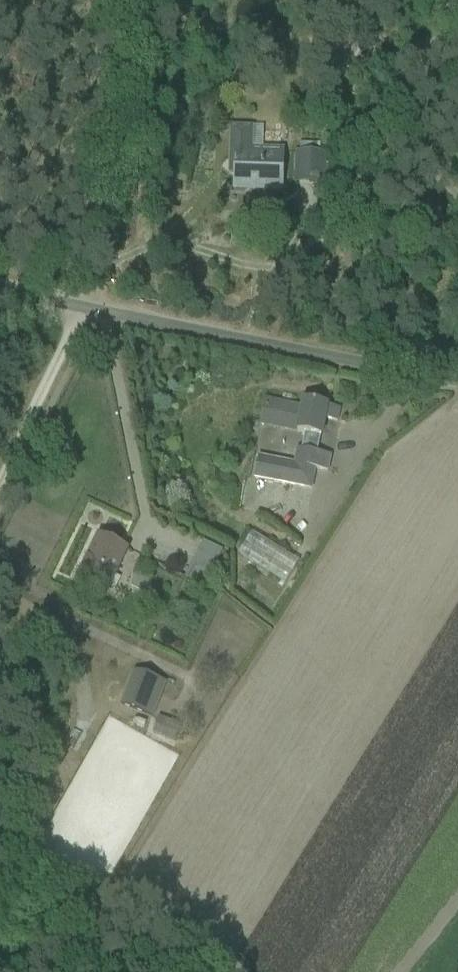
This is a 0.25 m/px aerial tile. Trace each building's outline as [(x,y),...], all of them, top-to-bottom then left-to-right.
[(280,190),(281,170),(281,152),(249,151),(250,130),(233,130),(232,160),(237,160),(235,188),(280,190)] [(322,184),(324,164),(324,156),(299,154),(298,162),(297,182),(322,184)] [(337,423),(337,422),(339,410),(327,408),(327,407),(303,402),(302,408),(265,400),(262,420),(261,422),(297,430),(297,433),(304,435),(301,451),(297,450),(294,465),(259,458),(255,478),(310,490),(314,470),(326,473),(329,457),(317,454),(320,438),(324,420),(337,423)] [(218,518),(213,528),(230,537),(235,527),(218,518)] [(256,536),(242,561),(290,589),(305,564),(256,536)] [(127,550),(99,537),(79,578),(107,591),(127,550)] [(208,543),(191,576),(213,587),(230,554),(208,543)] [(144,716),(159,681),(134,671),(120,706),(144,716)] [(122,738),(112,761),(127,768),(137,745),(122,738)] [(135,759),(125,780),(140,788),(151,766),(135,759)]
